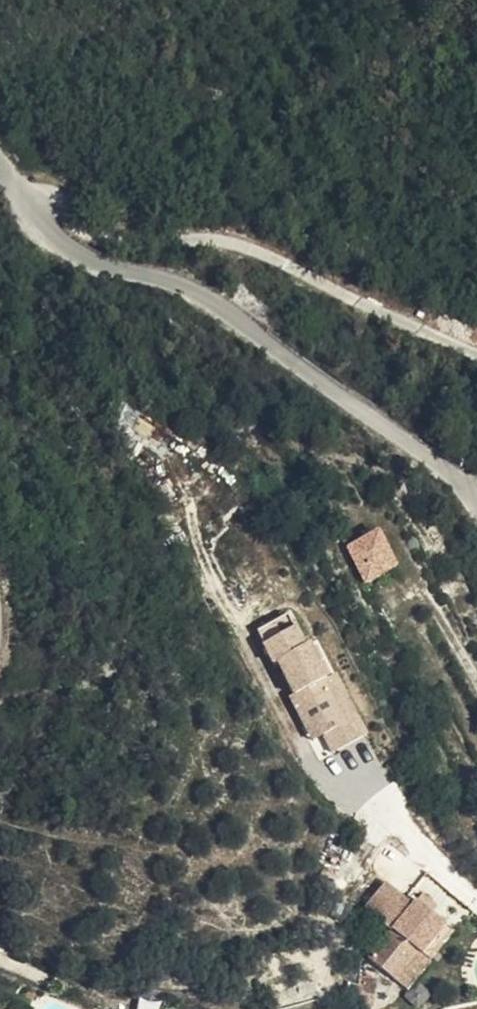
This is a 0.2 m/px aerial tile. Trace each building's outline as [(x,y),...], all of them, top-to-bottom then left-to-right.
[(380,543),(345,559),(361,595),(396,578),(380,543)] [(309,652),(291,621),(256,641),(274,671),(278,669),(309,652)] [(309,652),(278,669),(298,704),(293,706),(317,749),(353,729),(330,687),(333,685),(313,650),(309,652)] [(389,881),(374,895),(372,901),(369,906),(389,929),(361,954),(394,991),(450,939),(418,904),(413,909),(389,881)] [(372,901),(374,895),(366,902),(369,906),(372,901)] [(338,897),(327,906),(333,916),(346,908),(338,897)]
